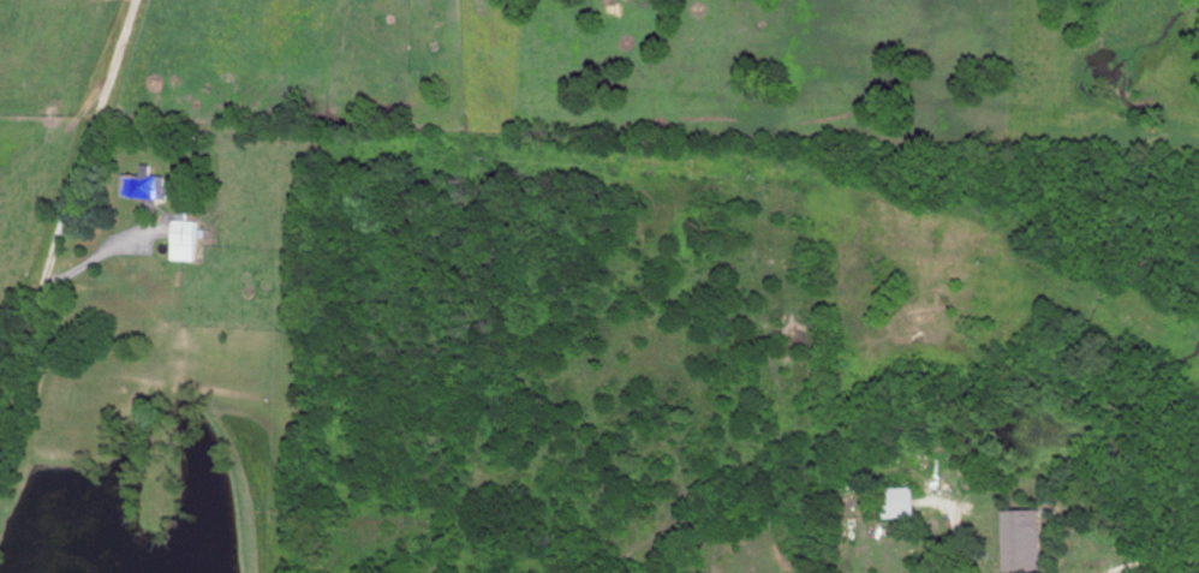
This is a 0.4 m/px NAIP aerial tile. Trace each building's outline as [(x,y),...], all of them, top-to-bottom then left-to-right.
[(153,173),(153,162),(144,162),(143,172),(122,171),(122,195),(168,196),(168,174),(153,173)] [(199,218),(189,218),(190,206),(180,206),(180,217),(174,217),(173,257),(198,258),(199,218)] [(915,484),(883,485),(884,516),(916,514),(915,484)] [(1007,568),(1047,567),(1046,506),(1006,506),(1007,568)]
